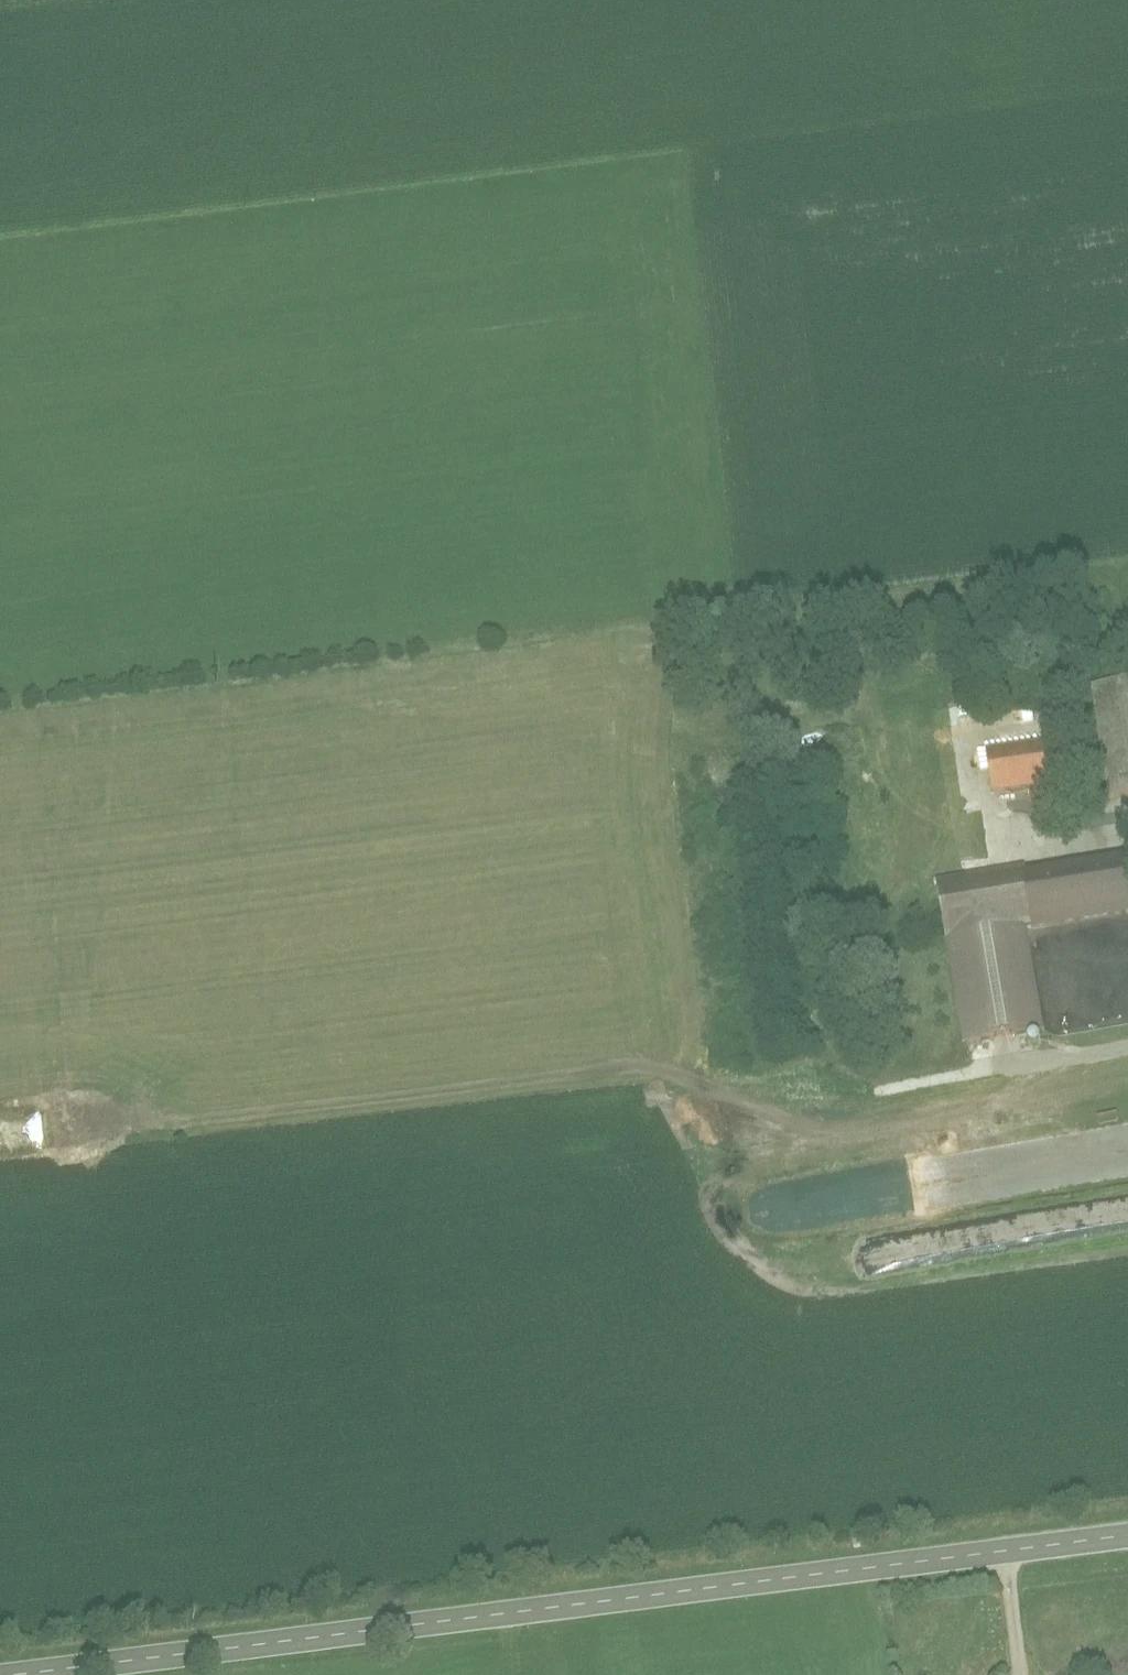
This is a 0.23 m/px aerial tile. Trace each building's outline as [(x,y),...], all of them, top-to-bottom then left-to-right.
[(1104,802),(1127,799),(1127,686),(1087,692),(1104,802)] [(985,751),(991,796),(1072,786),(1066,741),(985,751)] [(960,1045),(1043,1032),(1027,929),(1127,913),(1127,884),(1123,850),(923,881),(933,943),(944,942),(960,1045)]
